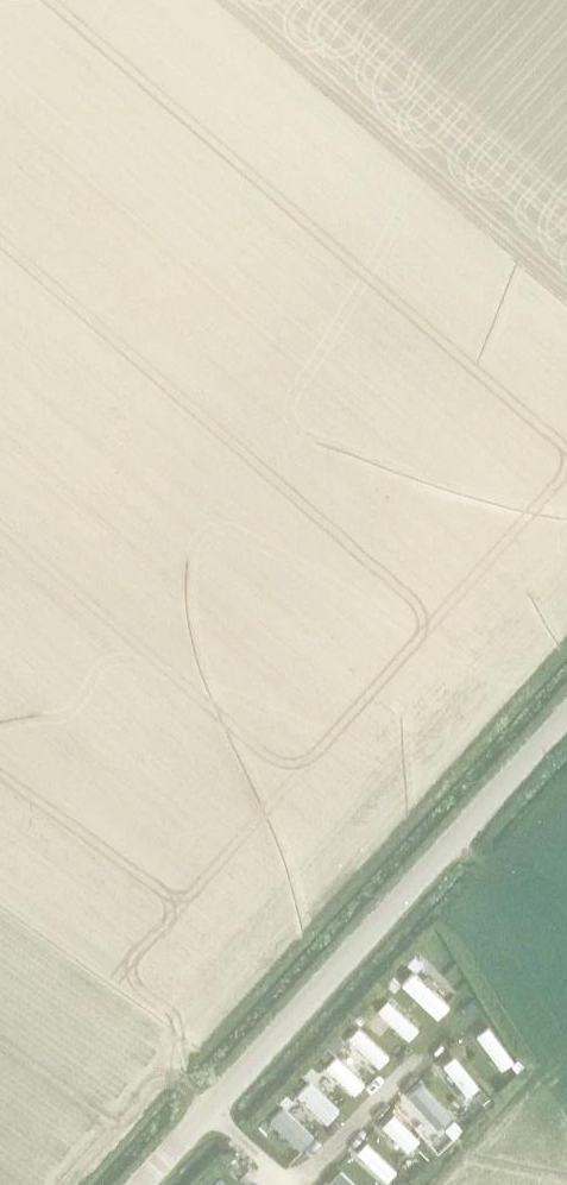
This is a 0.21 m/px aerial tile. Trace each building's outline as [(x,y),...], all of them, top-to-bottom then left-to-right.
[(400,982),(436,1016),(448,1003),(431,987),(435,983),(426,974),(422,979),(412,970),(400,982)] [(417,1027),(386,998),(376,1009),(407,1038),(417,1027)] [(512,1059),(487,1025),(475,1033),(500,1068),(512,1059)] [(390,1056),(360,1026),(350,1036),(379,1066),(390,1056)] [(363,1082),(335,1054),(325,1064),(353,1093),(363,1082)] [(477,1084),(453,1054),(442,1063),(455,1080),(450,1084),(456,1092),(461,1088),(466,1094),(477,1084)] [(336,1110),(306,1082),(296,1093),(326,1121),(336,1110)] [(445,1108),(421,1083),(411,1093),(425,1109),(421,1113),(428,1120),(432,1116),(434,1118),(445,1108)] [(418,1138),(393,1113),(381,1124),(395,1139),(392,1142),(395,1145),(399,1142),(407,1150),(418,1138)] [(395,1168),(365,1141),(356,1151),(386,1179),(395,1168)] [(339,1168),(329,1179),(336,1184),(357,1184),(339,1168)]
